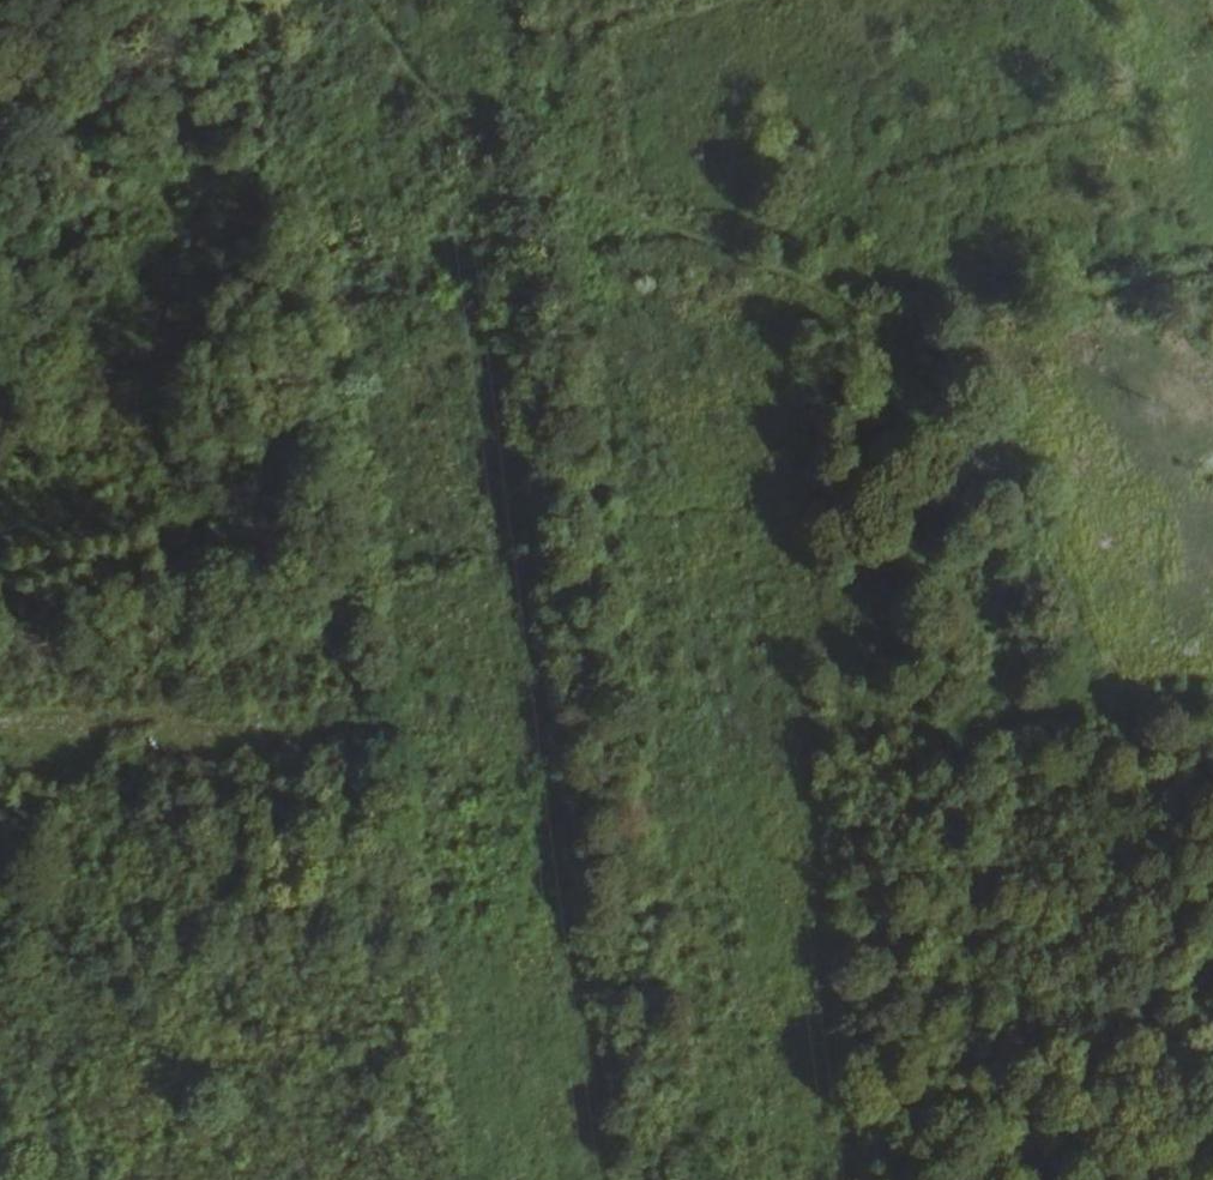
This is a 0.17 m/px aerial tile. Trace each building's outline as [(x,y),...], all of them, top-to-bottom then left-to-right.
[(1072,331),(1076,347),(1093,343),(1091,328),(1072,331)]
